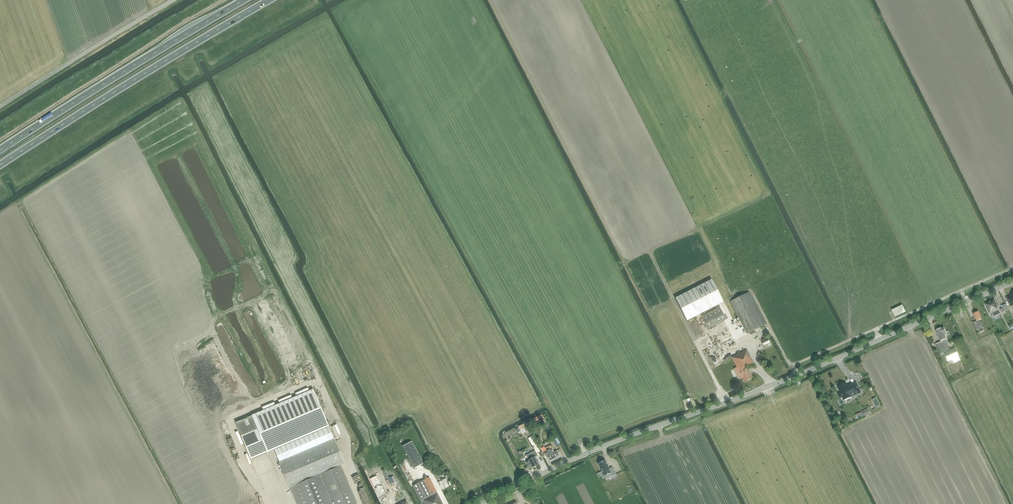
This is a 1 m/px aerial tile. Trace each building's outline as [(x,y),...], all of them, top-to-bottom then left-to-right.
[(676,298),(687,321),(723,302),(712,279),(676,298)] [(749,292),(731,301),(747,334),(765,324),(749,292)] [(984,304),(991,317),(994,315),(994,316),(1000,313),(997,307),(998,307),(995,299),(984,304)] [(902,305),(892,310),(895,317),(906,312),(902,305)] [(702,316),(708,329),(726,320),(720,307),(702,316)] [(979,312),(974,314),(977,321),(973,323),(976,330),(983,327),(980,320),(982,319),(979,312)] [(944,327),(936,331),(939,339),(941,338),(942,341),(946,339),(945,336),(944,333),(946,332),(944,327)] [(935,345),(940,355),(951,350),(946,340),(935,345)] [(948,362),(953,360),(959,357),(955,348),(944,353),(948,362)] [(732,358),(744,382),(753,377),(748,369),(755,366),(747,350),(732,358)] [(853,385),(849,387),(847,383),(846,383),(845,383),(844,383),(843,384),(842,385),(840,386),(842,390),(841,391),(842,393),(841,393),(840,394),(840,395),(840,396),(841,397),(842,397),(844,397),(845,400),(853,396),(852,395),(856,393),(857,394),(862,392),(857,383),(853,385)] [(244,419),(236,422),(251,460),(274,450),(280,463),(335,440),(313,389),(309,391),(248,417),(247,415),(243,417),(244,419)] [(524,424),(518,427),(522,434),(528,431),(524,424)] [(528,438),(535,451),(536,453),(540,451),(532,436),(528,438)] [(280,463),(290,487),(340,465),(345,463),(335,440),(280,463)] [(424,463),(412,441),(403,446),(415,468),(424,463)] [(544,447),(541,449),(543,452),(541,453),(543,458),(545,457),(545,456),(547,455),(549,460),(559,455),(557,450),(554,452),(550,445),(545,448),(544,447)] [(526,462),(529,469),(532,467),(532,468),(539,465),(535,457),(537,456),(535,451),(526,456),(529,461),(526,462)] [(605,460),(598,464),(604,476),(611,473),(612,476),(616,475),(612,467),(609,469),(605,460)] [(290,487),(297,503),(357,503),(340,465),(290,487)] [(377,475),(370,479),(375,489),(382,486),(377,475)] [(425,503),(443,503),(429,477),(413,486),(422,503),(424,502),(425,503)] [(399,487),(392,490),(395,496),(386,500),(388,503),(406,503),(399,487)]
